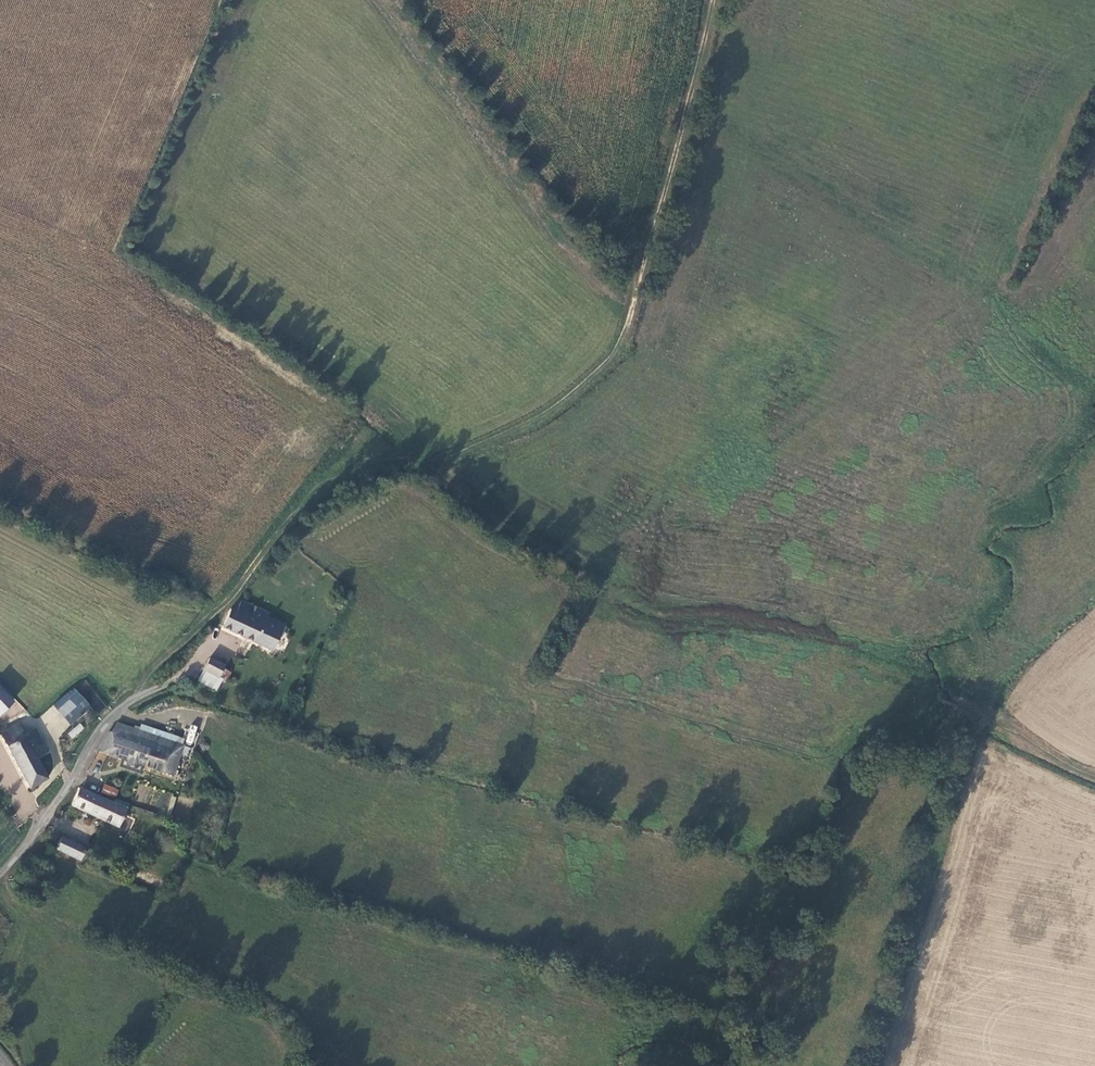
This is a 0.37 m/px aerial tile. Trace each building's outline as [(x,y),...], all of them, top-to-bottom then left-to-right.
[(236,610),(232,608),(223,626),(289,657),(301,632),(267,616),(268,613),(241,601),(236,610)] [(267,616),(301,632),(303,629),(268,613),(267,616)] [(198,680),(216,689),(221,680),(225,681),(230,671),(224,668),(226,665),(211,657),(198,680)] [(0,690),(0,713),(11,701),(0,690)] [(70,723),(89,706),(76,691),(56,708),(70,723)] [(79,723),(67,734),(72,739),(84,728),(79,723)] [(45,778),(35,757),(23,734),(22,731),(18,724),(0,733),(0,734),(28,787),(45,778)] [(117,724),(108,732),(180,756),(184,746),(117,724)] [(191,725),(185,741),(191,743),(197,727),(191,725)] [(23,734),(35,757),(47,750),(35,729),(23,734)] [(104,738),(98,749),(123,758),(145,765),(174,775),(180,756),(108,732),(104,738)] [(145,765),(123,758),(119,768),(141,776),(145,765)] [(103,784),(100,792),(114,797),(117,790),(103,784)] [(79,788),(71,803),(118,826),(126,808),(79,788)] [(57,849),(71,855),(77,857),(82,844),(78,842),(62,836),(57,849)]
